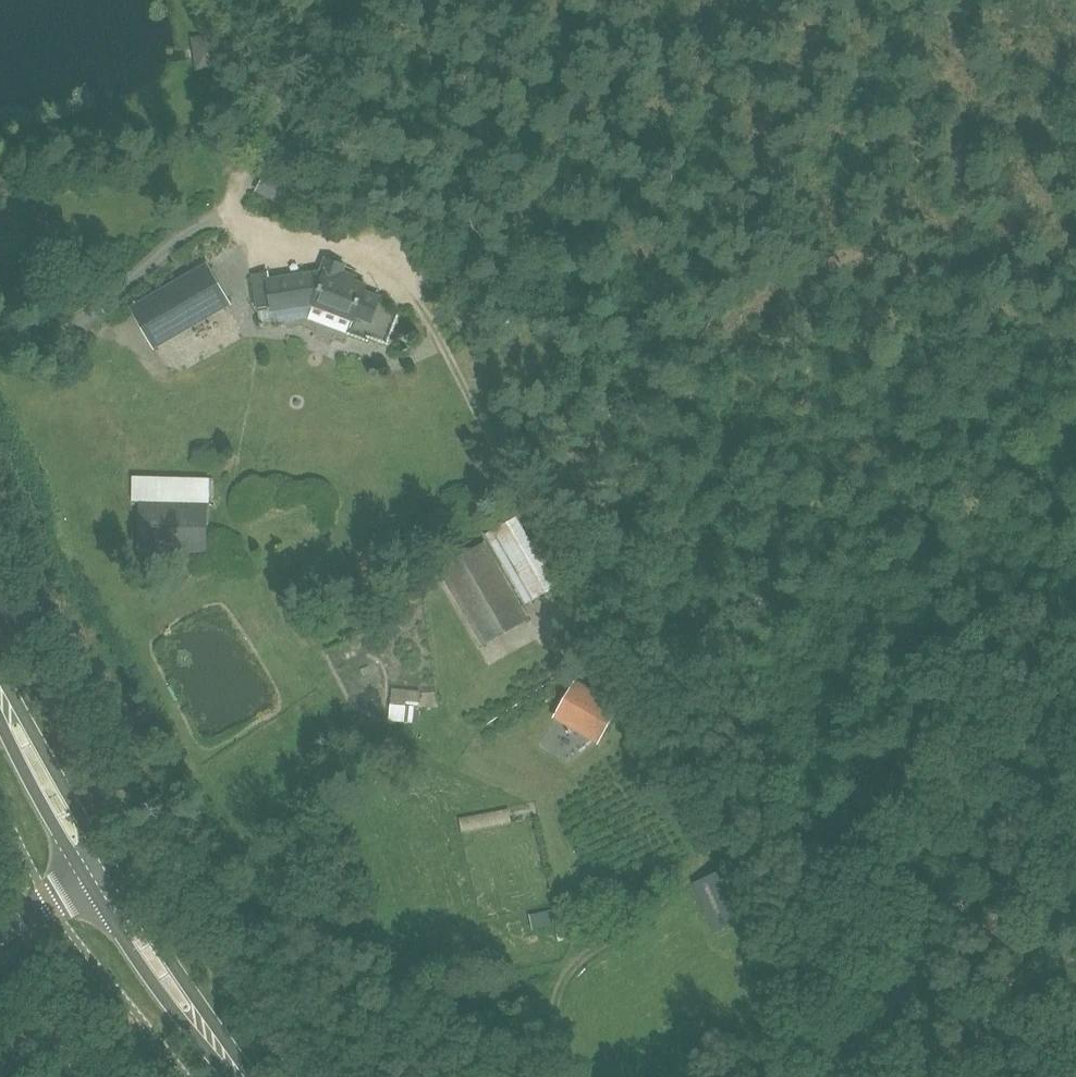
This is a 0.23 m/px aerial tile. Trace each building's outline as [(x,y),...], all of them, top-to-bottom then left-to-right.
[(291,210),(301,192),(276,178),(266,196),(291,210)] [(342,271),(345,264),(328,258),(324,269),(326,270),(326,271),(270,280),(269,272),(254,275),(259,309),(273,307),(273,309),(314,303),(313,304),(354,319),(356,315),(372,320),(381,297),(365,291),(367,285),(354,281),(356,276),(342,271)] [(230,306),(206,264),(130,308),(154,350),(230,306)] [(212,477),(135,476),(132,506),(139,505),(139,555),(209,558),(212,477)] [(524,524),(497,540),(539,614),(567,599),(524,524)] [(483,542),(436,570),(483,647),(530,618),(483,542)] [(599,744),(622,708),(577,680),(554,716),(599,744)] [(420,691),(392,688),(392,704),(416,707),(419,707),(420,691)] [(416,707),(392,704),(391,720),(416,723),(416,707)] [(695,880),(717,928),(761,907),(739,859),(695,880)] [(555,913),(529,918),(533,932),(558,926),(555,913)]
